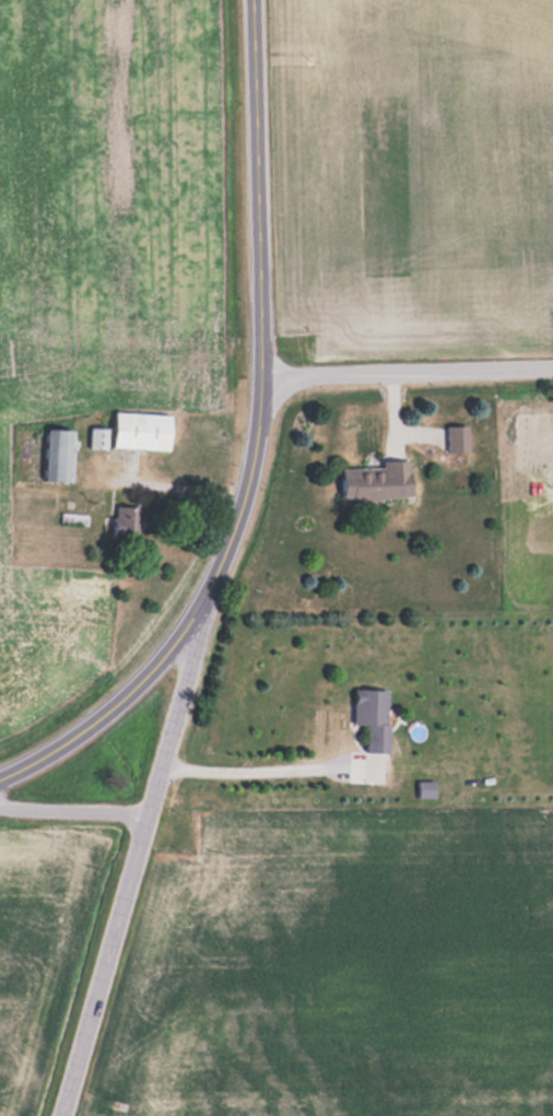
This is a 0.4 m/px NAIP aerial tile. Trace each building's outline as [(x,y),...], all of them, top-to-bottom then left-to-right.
[(173,414),(115,413),(114,449),(172,451),(173,414)] [(469,426),(448,426),(448,452),(469,452),(469,426)] [(91,449),(109,450),(109,428),(92,427),(91,449)] [(47,430),(47,482),(74,482),(74,430),(47,430)] [(412,464),(342,466),(343,500),(413,498),(412,464)] [(113,506),(113,537),(144,537),(144,506),(113,506)] [(389,750),(389,688),(355,688),(355,723),(368,723),(368,750),(389,750)] [(435,796),(435,780),(420,780),(420,796),(435,796)]
